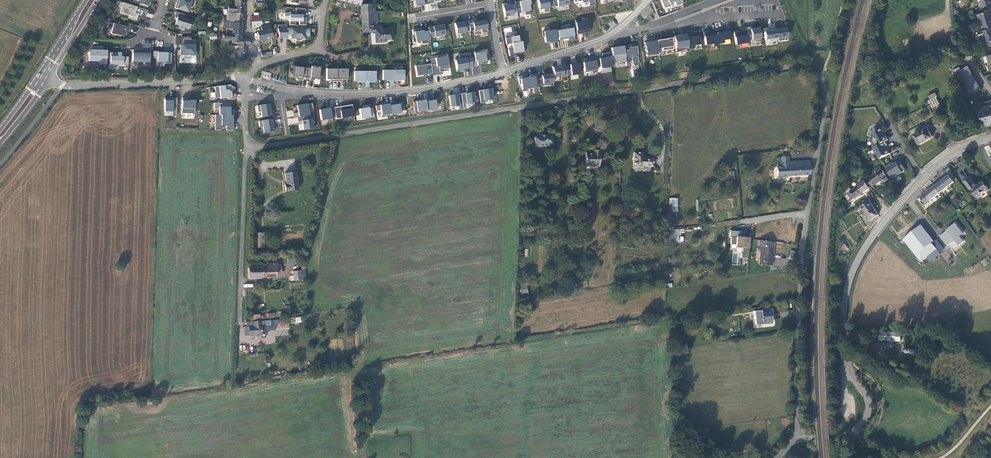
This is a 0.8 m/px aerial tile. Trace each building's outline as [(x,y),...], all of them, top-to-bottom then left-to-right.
[(178,3),(176,2),(175,8),(188,12),(192,0),(191,0),(179,0),(178,3)] [(519,1),(514,2),(515,4),(516,13),(524,12),(525,15),(530,14),(529,5),(530,5),(529,0),(528,0),(523,1),(519,1)] [(539,9),(543,8),(544,12),(549,11),(549,7),(553,6),(552,0),(537,0),(539,9)] [(136,21),(139,10),(147,13),(148,10),(121,2),(119,7),(121,7),(119,13),(128,15),(127,18),(136,21)] [(516,13),(515,4),(508,5),(507,3),(502,4),(504,17),(509,16),(509,20),(517,18),(516,13)] [(372,22),(371,12),(371,4),(361,5),(362,22),(372,22)] [(243,14),(243,8),(234,7),(228,6),(227,12),(234,13),(243,14)] [(305,15),(305,9),(295,8),(295,12),(289,12),(289,13),(284,13),(284,19),(289,19),(289,25),(295,25),(295,21),(299,21),(299,25),(305,25),(306,18),(302,18),(302,15),(305,15)] [(986,29),(990,28),(990,13),(990,11),(981,14),(983,19),(985,26),(986,29)] [(189,28),(191,21),(183,18),(184,15),(176,12),(174,17),(177,18),(175,24),(189,29),(189,28)] [(242,23),(243,14),(234,13),(227,13),(226,18),(223,17),(222,21),(233,22),(242,23)] [(582,21),(581,19),(575,20),(577,34),(582,34),(582,32),(584,31),(584,33),(590,32),(588,20),(582,21)] [(487,32),(485,20),(472,22),(472,20),(468,21),(468,23),(469,31),(481,29),(482,33),(487,32)] [(131,24),(119,21),(118,25),(108,22),(107,27),(112,28),(110,34),(121,36),(121,35),(124,38),(127,33),(126,32),(125,32),(126,30),(127,30),(129,31),(131,24)] [(241,35),(242,23),(233,22),(222,21),(222,26),(222,27),(226,27),(226,28),(226,34),(229,34),(232,34),(241,35)] [(381,29),(381,26),(376,27),(372,27),(372,22),(362,22),(362,32),(362,33),(375,32),(376,42),(386,42),(387,40),(392,39),(391,29),(381,29)] [(469,31),(468,23),(464,24),(464,22),(454,23),(456,34),(466,32),(466,31),(469,31)] [(272,38),(270,24),(260,26),(261,31),(257,32),(258,41),(272,38)] [(574,39),(572,27),(567,28),(567,29),(562,30),(557,30),(559,40),(567,39),(568,40),(574,39)] [(747,40),(745,27),(741,28),(742,32),(739,32),(739,31),(733,32),(736,45),(748,43),(747,40)] [(755,41),(761,40),(759,27),(754,28),(754,30),(750,30),(750,27),(745,27),(747,40),(755,39),(755,41)] [(782,28),(782,27),(776,28),(778,40),(778,41),(784,40),(783,38),(788,37),(786,28),(782,28)] [(309,36),(309,29),(278,28),(279,37),(286,37),(287,35),(291,35),(291,39),(296,39),(296,40),(301,40),(301,39),(305,39),(305,36),(309,36)] [(430,43),(428,28),(420,30),(419,29),(412,30),(413,36),(412,36),(413,43),(421,41),(422,44),(430,43)] [(720,29),(715,30),(718,44),(724,43),(723,40),(730,39),(728,28),(722,29),(722,30),(720,31),(720,29)] [(778,40),(776,28),(771,29),(771,30),(769,31),(768,28),(763,28),(765,40),(769,39),(769,41),(778,40)] [(986,29),(982,30),(978,31),(980,37),(984,36),(987,35),(990,47),(990,46),(990,28),(986,29)] [(552,43),(557,42),(555,30),(542,32),(543,37),(544,37),(545,42),(549,42),(552,41),(552,43)] [(703,44),(701,32),(686,34),(688,49),(696,48),(695,45),(703,44)] [(244,60),(245,47),(245,45),(247,45),(249,45),(250,39),(241,38),(241,35),(232,34),(229,34),(226,34),(222,34),(222,40),(231,40),(231,43),(238,44),(240,44),(240,46),(240,51),(239,52),(236,52),(235,59),(244,60)] [(518,55),(523,54),(521,43),(519,43),(519,42),(517,34),(512,35),(513,37),(505,38),(506,44),(511,44),(512,49),(508,50),(509,56),(515,55),(515,53),(518,52),(518,55)] [(688,49),(686,34),(673,36),(676,52),(688,50),(688,49)] [(673,49),(671,38),(656,40),(658,49),(662,48),(662,51),(673,49)] [(196,41),(182,40),(181,54),(196,54),(196,41)] [(658,49),(656,40),(644,42),(646,55),(647,56),(659,55),(658,49)] [(626,62),(623,46),(611,48),(612,55),(611,55),(612,61),(620,60),(620,63),(626,62)] [(103,47),(93,47),(90,51),(90,62),(100,62),(100,64),(107,65),(107,59),(108,60),(108,51),(103,51),(103,47)] [(490,60),(489,55),(485,56),(484,51),(479,52),(479,50),(473,51),(474,57),(471,58),(472,67),(472,68),(477,68),(477,66),(482,65),(481,64),(486,63),(486,61),(490,60)] [(143,51),(133,51),(132,62),(150,63),(151,51),(143,51)] [(163,52),(153,51),(153,56),(157,56),(157,62),(165,62),(165,63),(171,63),(171,53),(163,53),(163,52)] [(611,67),(609,52),(602,53),(602,56),(595,57),(596,67),(600,67),(600,69),(611,67)] [(121,56),(121,53),(111,53),(110,65),(128,65),(129,57),(121,56)] [(471,58),(470,53),(459,55),(460,59),(455,60),(457,71),(464,70),(464,69),(472,67),(471,58)] [(448,71),(446,55),(438,56),(438,58),(430,59),(431,64),(433,76),(442,74),(442,72),(448,71)] [(596,67),(595,57),(590,58),(590,59),(587,59),(587,58),(582,59),(584,72),(591,71),(592,73),(597,72),(596,67)] [(574,63),(565,64),(567,76),(580,74),(578,64),(574,64),(574,63)] [(433,76),(431,64),(415,66),(417,76),(428,74),(428,76),(433,76)] [(306,77),(307,68),(299,67),(299,65),(292,65),(292,70),(293,70),(292,76),(297,77),(297,78),(297,79),(302,80),(302,77),(306,77)] [(969,65),(958,71),(971,95),(982,89),(969,65)] [(311,68),(307,68),(306,77),(310,78),(310,79),(314,80),(314,79),(319,79),(320,67),(311,66),(311,68)] [(337,81),(337,69),(326,69),(326,79),(331,79),(331,81),(337,81)] [(347,80),(347,69),(337,69),(337,81),(343,81),(343,80),(347,80)] [(387,80),(393,80),(393,70),(382,70),(382,80),(387,80)] [(404,80),(404,70),(393,70),(393,80),(393,82),(397,82),(397,80),(400,80),(404,80)] [(375,81),(375,71),(365,71),(365,81),(375,81)] [(553,82),(551,71),(543,73),(544,75),(541,76),(542,78),(537,78),(538,87),(549,85),(548,83),(553,82)] [(612,73),(603,73),(604,84),(613,83),(612,73)] [(537,78),(536,74),(531,74),(531,76),(529,76),(529,77),(526,78),(526,75),(518,77),(519,84),(521,84),(522,89),(528,88),(528,89),(532,88),(533,93),(539,93),(538,87),(537,78)] [(232,92),(234,88),(229,85),(214,87),(215,92),(214,92),(214,98),(220,98),(220,99),(227,98),(227,99),(235,100),(235,94),(231,94),(231,92),(232,92)] [(493,94),(492,89),(478,91),(480,104),(486,103),(485,101),(492,99),(491,94),(493,94)] [(474,97),(473,92),(461,93),(463,104),(477,102),(477,96),(474,97)] [(936,96),(931,99),(925,102),(926,105),(931,103),(933,108),(940,104),(936,96)] [(427,101),(425,101),(427,110),(427,111),(437,109),(436,104),(440,103),(439,97),(427,99),(427,101)] [(173,100),(165,100),(165,112),(173,112),(173,100)] [(425,101),(425,100),(413,102),(415,112),(427,110),(425,101)] [(195,101),(182,101),(182,112),(195,113),(195,101)] [(391,105),(389,105),(391,114),(391,115),(401,113),(400,108),(404,107),(403,102),(391,103),(391,105)] [(313,110),(312,103),(297,106),(298,113),(293,113),(294,118),(297,117),(309,115),(308,111),(313,110)] [(273,116),(272,108),(270,108),(269,104),(257,105),(258,112),(260,111),(261,118),(273,116)] [(389,105),(389,104),(375,106),(376,110),(380,110),(381,117),(387,116),(387,115),(391,114),(389,105)] [(354,116),(352,105),(334,108),(335,117),(336,119),(354,116)] [(364,108),(358,108),(359,115),(356,115),(357,120),(375,117),(373,107),(369,108),(369,105),(363,106),(364,108)] [(987,126),(990,124),(990,105),(982,107),(978,109),(981,115),(984,114),(985,116),(982,117),(987,126)] [(334,108),(334,107),(319,110),(321,120),(326,120),(327,122),(332,121),(331,118),(335,117),(334,108)] [(232,120),(232,115),(215,115),(215,130),(221,130),(221,126),(226,126),(226,130),(234,130),(234,122),(231,122),(231,120),(232,120)] [(314,120),(314,115),(309,115),(297,117),(298,121),(302,121),(303,130),(313,128),(313,124),(312,124),(311,120),(314,120)] [(275,127),(273,119),(258,121),(259,127),(262,127),(263,133),(274,131),(273,127),(275,127)] [(885,137),(883,133),(884,132),(881,127),(877,130),(875,131),(874,135),(875,137),(874,137),(873,140),(876,147),(883,143),(886,142),(888,140),(886,136),(885,137)] [(918,145),(932,138),(929,133),(926,129),(913,136),(918,145)] [(553,145),(551,134),(542,136),(540,136),(534,137),(536,147),(553,145)] [(890,154),(888,150),(887,151),(883,143),(876,147),(873,148),(876,155),(878,155),(880,159),(890,154)] [(598,166),(599,151),(593,151),(593,153),(585,153),(585,166),(598,166)] [(652,167),(652,158),(642,157),(642,153),(634,153),(633,167),(642,167),(642,166),(652,167)] [(810,174),(809,161),(788,162),(788,157),(780,157),(781,167),(777,168),(777,176),(810,175),(810,174)] [(906,169),(900,161),(894,165),(892,163),(885,168),(893,179),(903,172),(902,171),(906,169)] [(870,178),(882,170),(880,167),(868,173),(870,178)] [(873,186),(880,181),(883,184),(889,180),(882,170),(870,178),(866,181),(870,188),(874,192),(876,190),(873,186)] [(298,190),(295,172),(284,173),(286,185),(284,185),(285,191),(298,190)] [(940,193),(954,182),(949,175),(934,186),(940,193)] [(989,188),(987,185),(985,185),(982,181),(978,185),(975,184),(969,176),(963,180),(976,197),(977,198),(980,196),(980,194),(984,191),(986,192),(988,190),(989,188)] [(849,202),(870,188),(866,181),(866,180),(850,191),(847,193),(846,191),(843,193),(849,202)] [(926,204),(940,193),(934,186),(920,197),(926,204)] [(677,212),(677,199),(669,198),(669,212),(677,212)] [(879,215),(870,201),(864,205),(861,207),(864,212),(864,211),(865,213),(870,221),(879,215)] [(946,232),(941,236),(948,246),(955,240),(959,245),(964,242),(960,237),(963,234),(955,224),(947,230),(949,232),(947,233),(946,232)] [(933,243),(919,227),(904,239),(921,262),(927,257),(931,261),(940,254),(940,252),(944,249),(937,240),(933,243)] [(742,231),(730,230),(730,237),(733,237),(730,248),(736,249),(738,246),(743,247),(741,257),(749,258),(751,238),(742,236),(742,231)] [(263,248),(264,233),(255,233),(254,248),(263,248)] [(771,266),(773,248),(772,248),(773,241),(759,240),(758,246),(761,247),(759,264),(771,266)] [(276,277),(276,271),(276,268),(277,264),(277,263),(262,264),(262,268),(262,278),(276,277)] [(262,278),(262,268),(248,268),(248,278),(262,278)] [(303,280),(302,270),(292,271),(293,276),(289,276),(290,281),(303,280)] [(519,284),(520,288),(527,287),(530,287),(529,280),(526,280),(527,283),(519,284)] [(772,323),(770,309),(753,311),(755,325),(772,323)] [(266,334),(265,326),(271,326),(270,320),(260,320),(260,321),(253,322),(254,326),(246,327),(245,327),(244,327),(244,335),(266,334)] [(896,341),(897,332),(880,332),(880,340),(896,341)]
